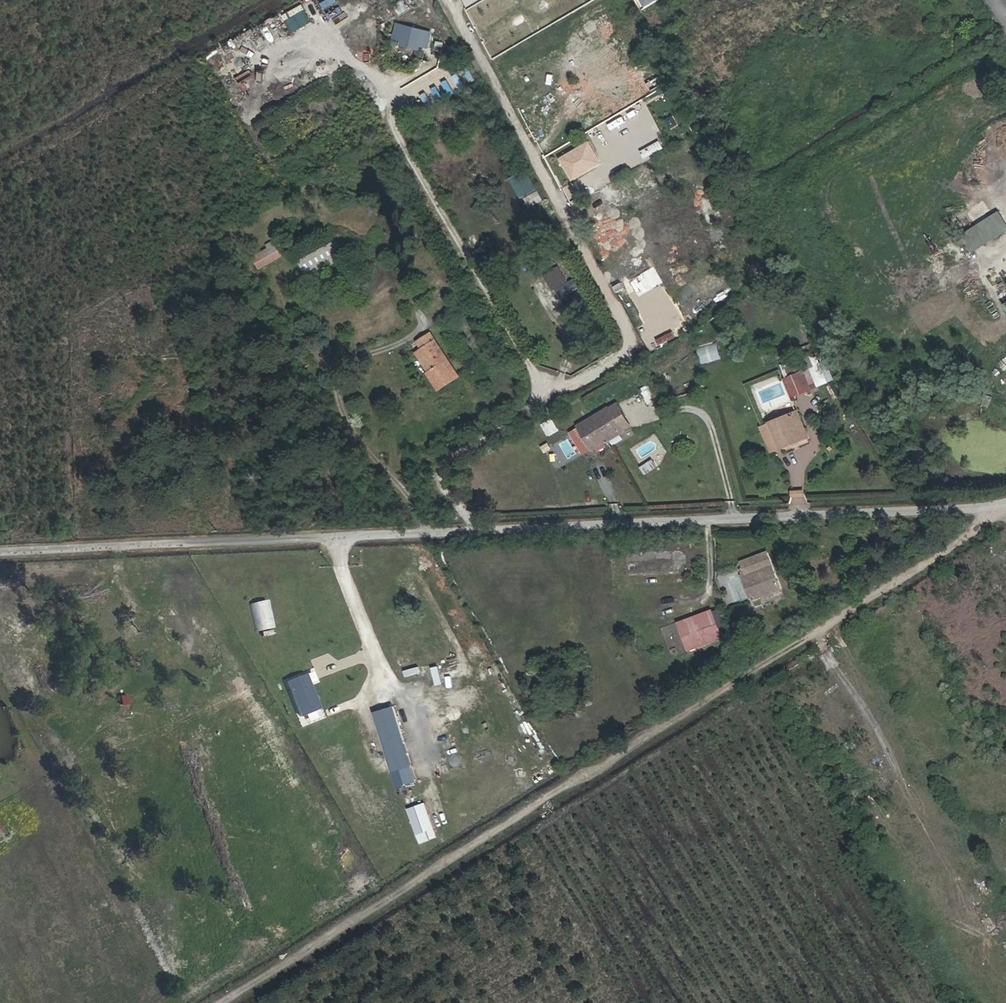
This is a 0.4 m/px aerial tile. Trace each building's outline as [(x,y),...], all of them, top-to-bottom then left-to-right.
[(290,30),(312,23),(305,4),(284,11),(290,30)] [(427,48),(431,32),(398,24),(394,40),(402,42),(404,33),(417,37),(415,45),(427,48)] [(415,45),(417,37),(404,33),(402,42),(401,46),(414,49),(415,45)] [(537,190),(526,169),(511,178),(522,198),(537,190)] [(543,200),(538,191),(525,199),(530,207),(543,200)] [(1005,231),(1005,223),(999,211),(961,236),(972,253),(1005,231)] [(335,236),(330,227),(321,232),(323,236),(320,238),(323,243),(335,236)] [(307,274),(344,252),(337,240),(300,261),(307,274)] [(282,255),(274,241),(267,245),(269,249),(254,257),(260,268),(282,255)] [(309,277),(346,256),(344,252),(307,274),(309,277)] [(568,280),(559,267),(544,276),(553,289),(568,280)] [(423,349),(435,341),(430,333),(418,342),(423,349)] [(702,362),(722,357),(718,340),(698,345),(702,362)] [(459,376),(435,341),(423,349),(418,352),(431,372),(428,373),(439,389),(459,376)] [(830,380),(823,363),(803,371),(800,363),(786,369),(789,377),(786,378),(793,395),(830,380)] [(657,397),(652,388),(643,393),(647,402),(657,397)] [(622,431),(617,422),(626,417),(618,404),(594,418),(607,440),(622,431)] [(783,440),(807,431),(799,412),(762,427),(771,451),(785,445),(783,440)] [(631,426),(626,417),(617,422),(622,431),(631,426)] [(607,440),(594,418),(579,427),(592,449),(607,440)] [(557,428),(552,419),(542,424),(548,434),(557,428)] [(592,449),(579,427),(570,432),(584,454),(592,449)] [(785,445),(809,435),(807,431),(783,440),(785,445)] [(781,589),(767,553),(742,562),(744,568),(740,570),(742,575),(748,573),(757,594),(758,597),(781,589)] [(757,594),(748,573),(742,575),(750,597),(757,594)] [(257,630),(275,626),(268,598),(251,602),(257,630)] [(724,625),(718,610),(713,612),(719,627),(724,625)] [(719,627),(713,612),(681,624),(689,644),(721,633),(719,627)] [(688,650),(722,637),(721,633),(689,644),(687,645),(688,650)] [(437,684),(444,682),(438,664),(432,666),(437,684)] [(315,709),(307,684),(282,693),(290,717),(315,709)] [(412,767),(394,706),(375,712),(393,772),(412,767)] [(304,723),(322,716),(319,708),(301,715),(304,723)] [(416,833),(435,827),(426,800),(408,806),(416,833)]
